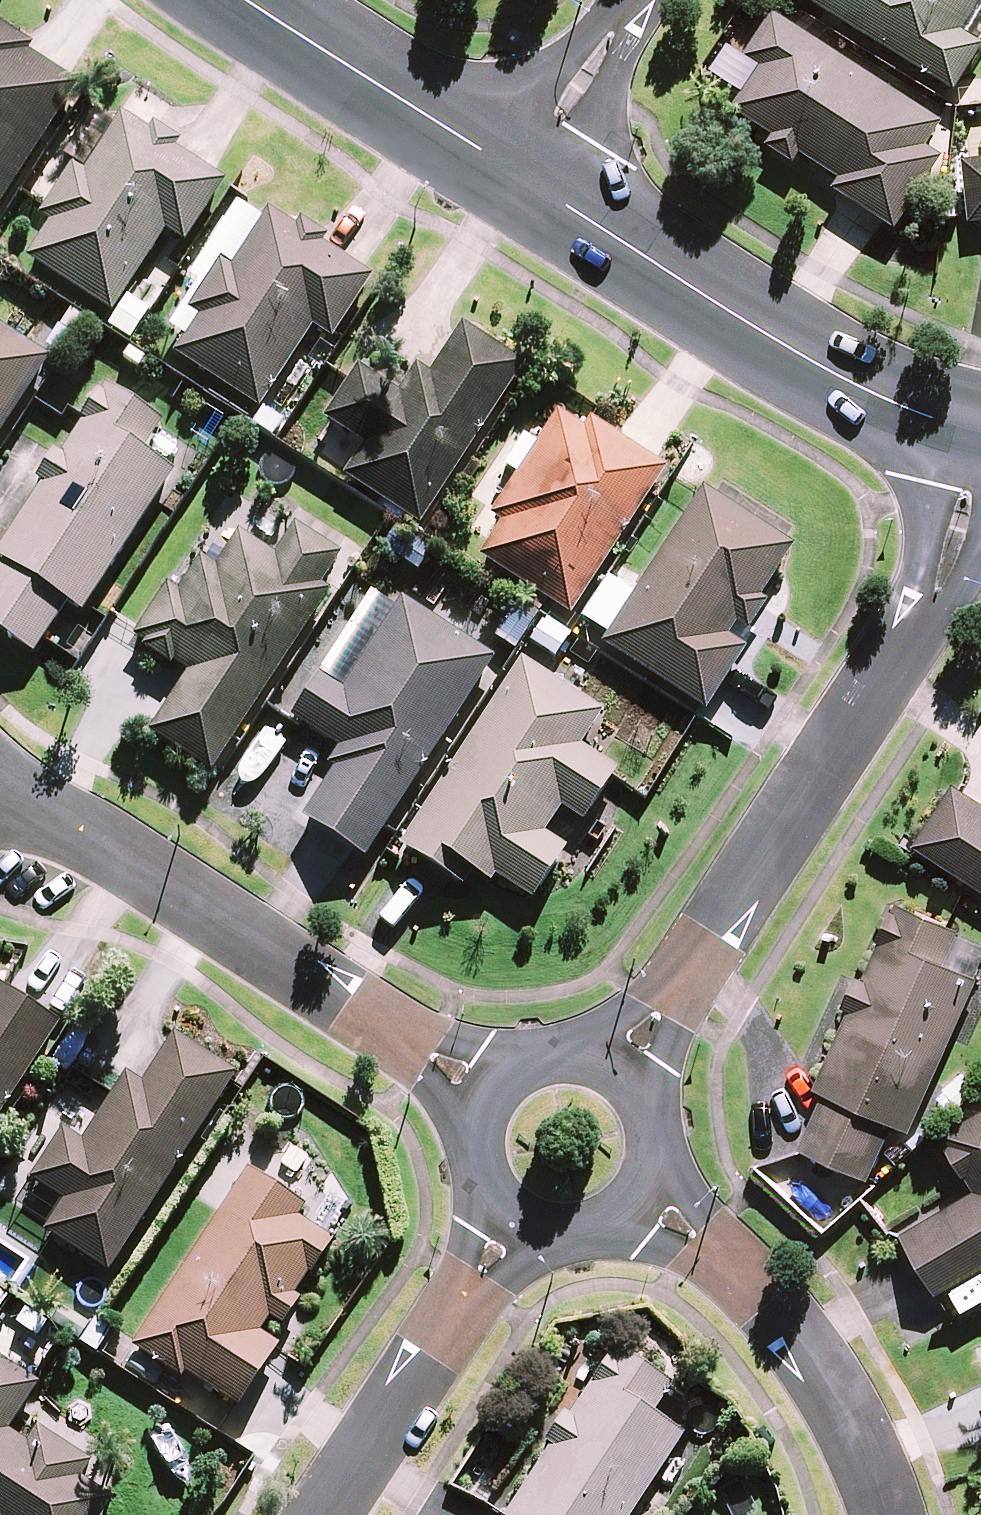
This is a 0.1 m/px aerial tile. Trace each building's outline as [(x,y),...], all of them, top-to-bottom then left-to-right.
[(958,89),(980,52),(980,39),(965,28),(980,2),(980,0),(814,0),(958,89)] [(735,106),(774,132),(767,143),(796,161),(803,151),(842,176),(836,186),(898,227),(945,155),(929,145),(945,120),(777,10),(748,54),(764,64),(746,91),(735,106)] [(81,87),(33,56),(37,49),(0,25),(0,214),(81,87)] [(746,91),(764,64),(748,54),(731,42),(713,69),(746,91)] [(78,167),(89,175),(120,128),(98,114),(68,161),(78,167)] [(154,134),(127,116),(120,128),(89,175),(78,167),(44,218),(55,225),(32,261),(118,317),(172,234),(190,246),(231,183),(182,152),(187,145),(159,126),(154,134)] [(965,159),(972,222),(980,221),(980,158),(965,159)] [(173,332),(191,343),(205,321),(194,314),(227,264),(238,271),(268,223),(242,206),(194,281),(202,287),(173,332)] [(302,231),(274,213),(268,223),(238,271),(227,264),(194,314),(205,321),(191,343),(180,359),(265,414),(318,331),(338,343),(378,280),(329,248),(334,239),(308,223),(302,231)] [(527,364),(464,324),(432,375),(418,366),(401,393),(360,366),(325,420),(366,446),(346,477),(423,526),(527,364)] [(0,326),(0,445),(53,367),(54,368),(56,364),(0,326)] [(7,564),(72,606),(86,615),(179,474),(148,454),(167,425),(111,389),(90,421),(67,456),(59,452),(40,482),(47,487),(0,559),(7,564)] [(586,430),(558,412),(491,517),(502,524),(480,557),(572,616),(667,468),(592,420),(586,430)] [(795,548),(705,489),(701,495),(603,645),(706,712),(747,651),(728,638),(736,626),(748,633),(768,603),(761,598),(795,548)] [(343,554),(297,524),(275,558),(239,534),(217,568),(201,558),(179,590),(169,584),(138,632),(134,637),(144,644),(142,647),(173,668),(175,664),(189,673),(151,731),(212,771),(330,590),(322,585),(343,554)] [(397,528),(383,548),(418,572),(432,551),(397,528)] [(72,606),(7,564),(0,575),(0,631),(39,656),(48,643),(72,606)] [(615,624),(633,596),(608,580),(590,607),(615,624)] [(495,656),(402,598),(344,689),(319,673),(291,718),(338,748),(328,764),(336,769),(303,820),(365,859),(385,829),(495,656)] [(495,638),(515,651),(538,616),(519,603),(495,638)] [(530,642),(556,659),(571,636),(545,619),(530,642)] [(464,888),(473,875),(490,886),(496,878),(532,902),(566,851),(544,836),(561,809),(583,824),(614,777),(618,771),(582,747),(604,713),(524,660),(400,846),(464,888)] [(954,784),(914,843),(980,887),(980,802),(954,784)] [(822,1091),(892,1123),(908,1130),(978,974),(974,972),(943,958),(955,932),(956,928),(897,902),(894,909),(891,907),(876,940),(879,941),(865,974),(857,970),(842,1004),(850,1008),(814,1088),(822,1091)] [(943,958),(974,972),(980,957),(980,943),(955,932),(943,958)] [(0,986),(0,1117),(60,1024),(0,986)] [(141,1082),(129,1073),(86,1140),(65,1126),(33,1175),(67,1197),(47,1228),(109,1268),(236,1071),(175,1032),(152,1068),(141,1082)] [(892,1123),(822,1091),(798,1146),(805,1149),(868,1177),(892,1123)] [(940,1132),(946,1143),(944,1144),(962,1175),(964,1174),(973,1188),(901,1230),(937,1291),(980,1265),(980,1109),(940,1132)] [(279,1342),(268,1335),(260,1330),(270,1314),(284,1323),(302,1295),(295,1291),(332,1237),(296,1213),(303,1201),(252,1167),(139,1336),(239,1402),(279,1342)] [(684,1430),(652,1410),(672,1380),(613,1343),(569,1411),(563,1408),(543,1438),(549,1442),(503,1514),(504,1514),(629,1514),(684,1430)] [(94,1459),(37,1424),(27,1440),(8,1428),(38,1380),(0,1356),(0,1514),(99,1514),(114,1492),(85,1473),(94,1459)]
